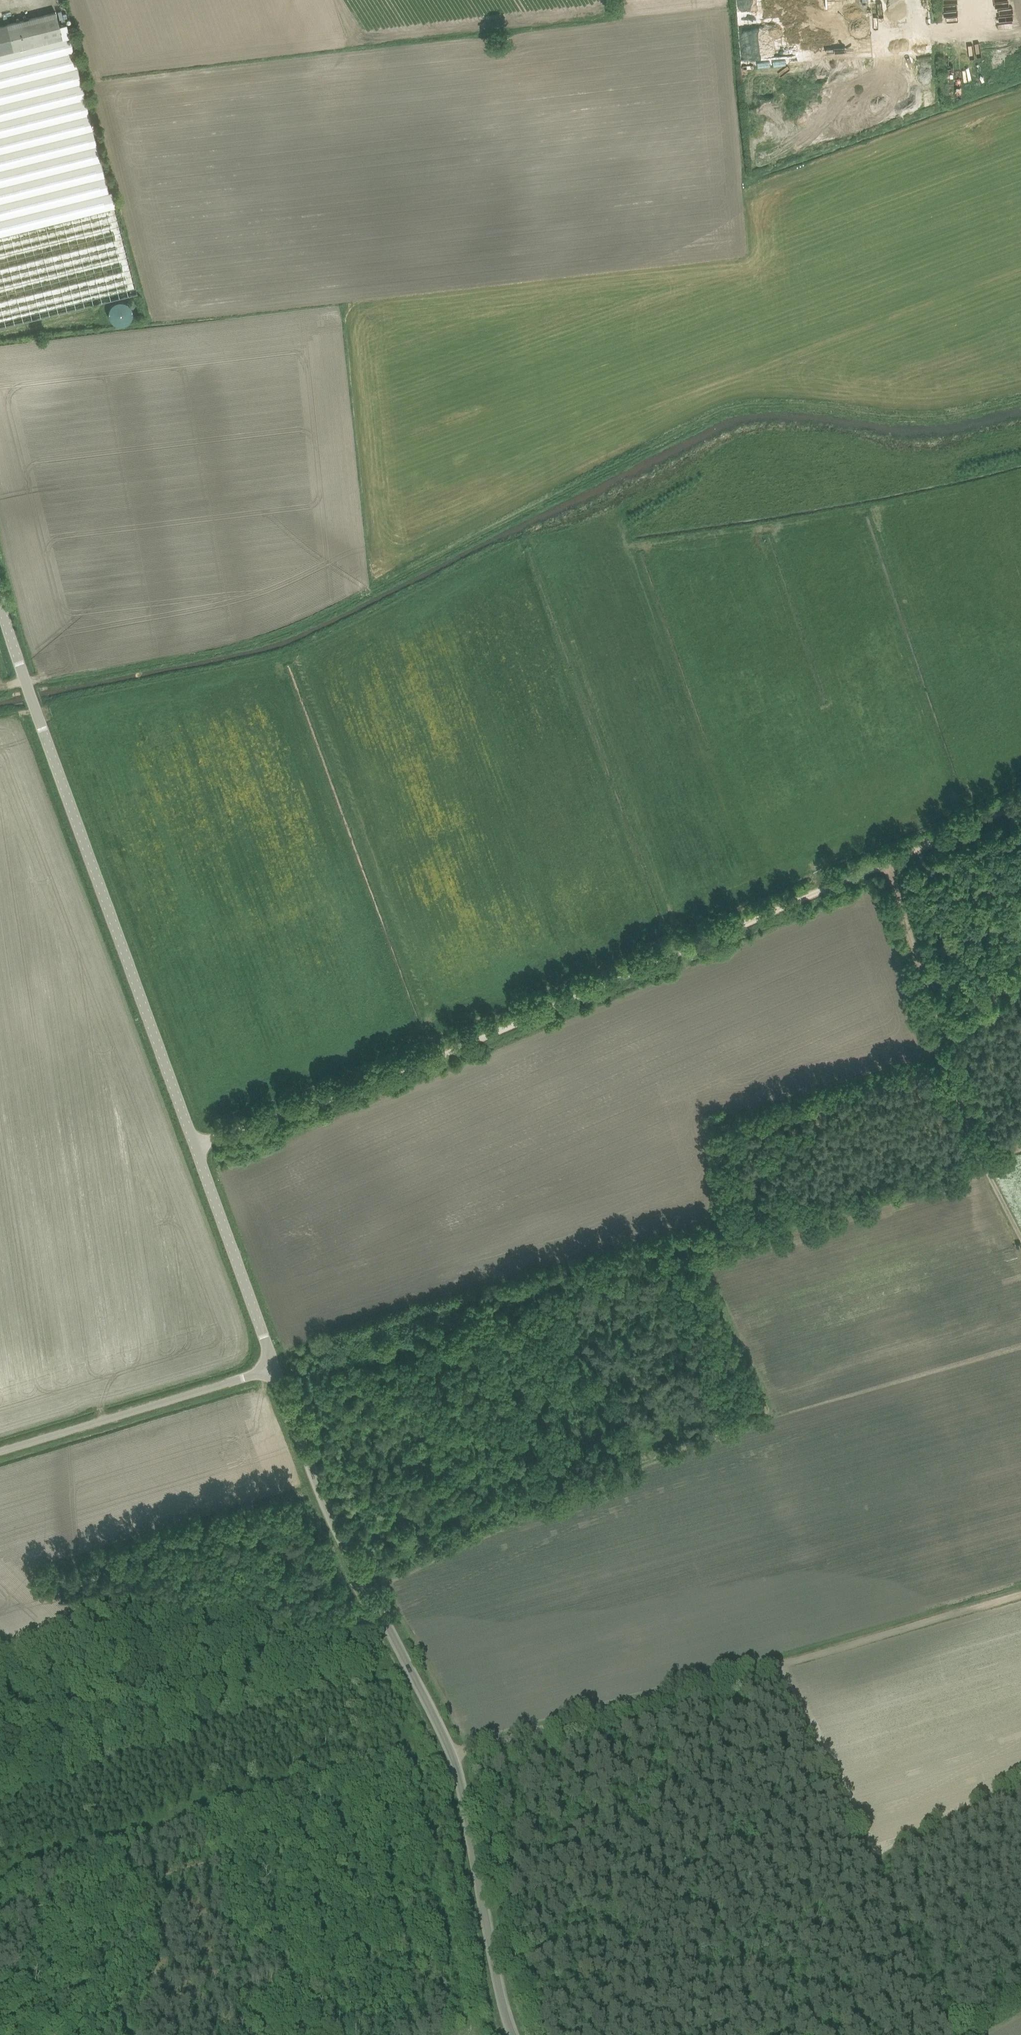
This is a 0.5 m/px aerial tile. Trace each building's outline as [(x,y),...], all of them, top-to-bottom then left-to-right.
[(62,38),(61,32),(56,12),(7,24),(0,25),(0,53),(62,38)] [(68,30),(61,32),(62,38),(0,53),(0,328),(134,295),(68,30)] [(781,46),(773,46),(774,51),(805,49),(805,43),(794,44),(794,38),(780,39),(781,46)] [(109,309),(108,313),(109,317),(111,321),(114,324),(118,325),(123,325),(127,324),(130,321),(132,317),(133,313),(132,309),(130,305),(127,302),(123,301),(118,301),(114,302),(111,305),(109,309)]
